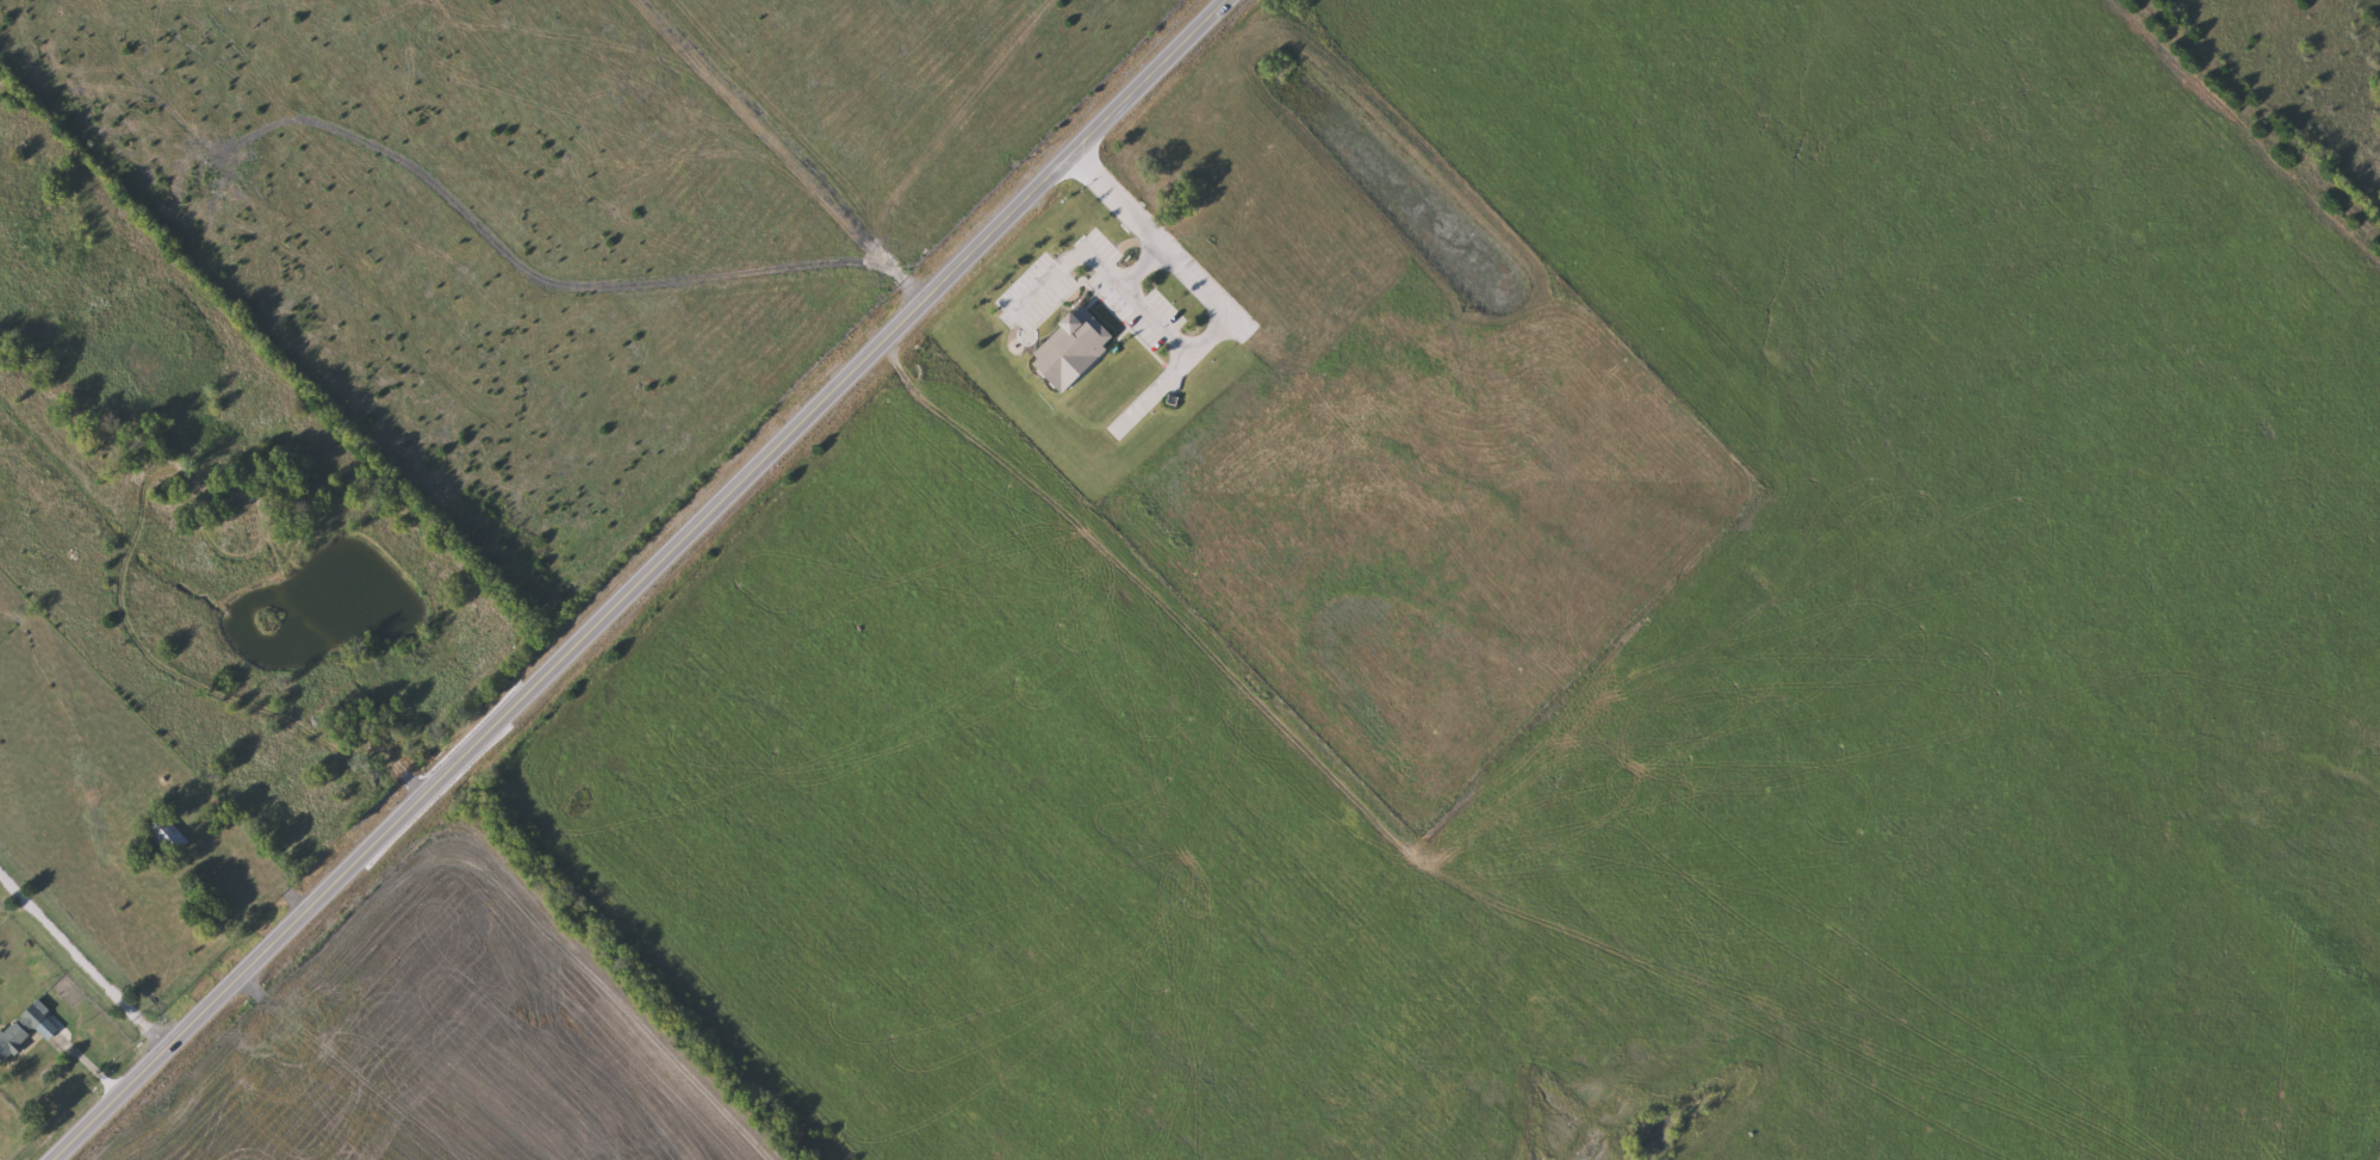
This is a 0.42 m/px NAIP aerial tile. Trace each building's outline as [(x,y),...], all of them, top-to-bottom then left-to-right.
[(192,843),(175,858),(149,831),(164,815),(192,843)] [(8,1063),(0,1056),(0,1041),(32,1003),(48,1017),(8,1063)]
